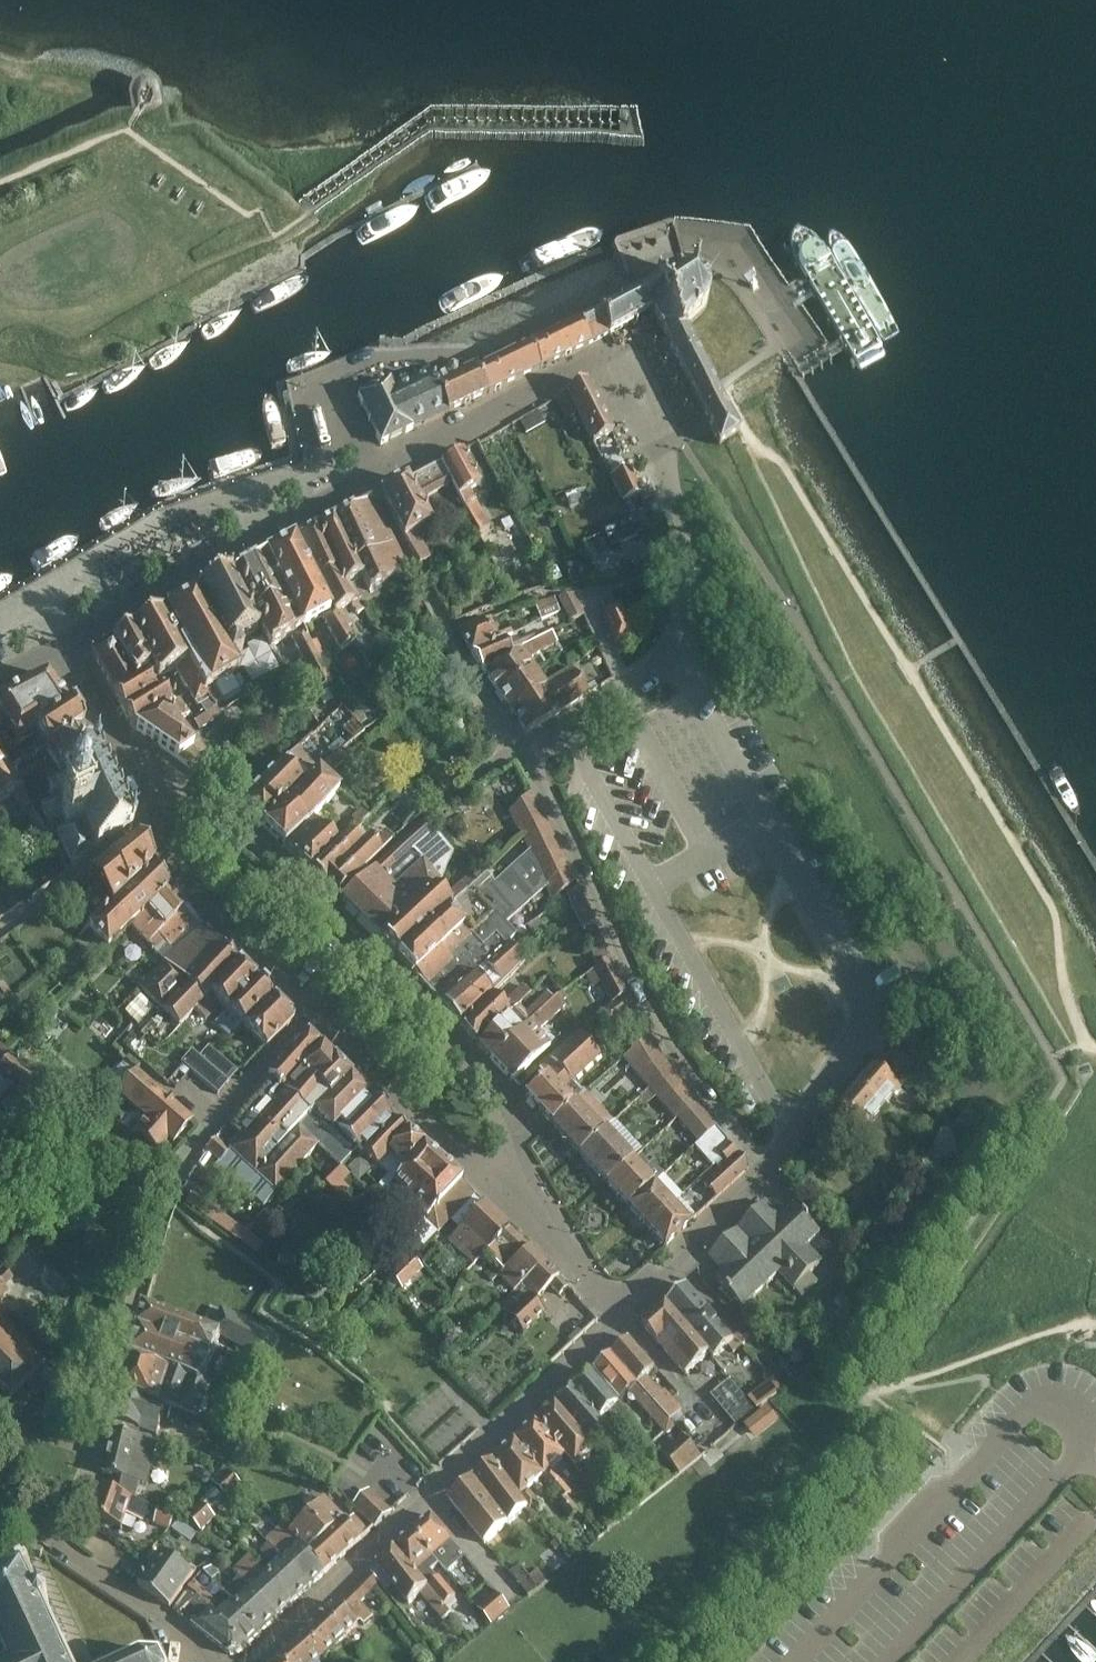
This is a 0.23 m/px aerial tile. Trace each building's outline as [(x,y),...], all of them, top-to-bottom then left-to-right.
[(576,320),(589,343),(607,334),(641,317),(651,312),(696,403),(718,445),(736,436),(711,386),(682,329),(699,313),(703,309),(706,305),(707,299),(707,293),(707,289),(705,285),(702,281),(698,277),(694,276),(687,273),(676,274),(656,280),(641,288),(576,320)] [(589,343),(576,320),(529,344),(540,367),(589,343)] [(540,367),(529,344),(477,371),(487,392),(540,367)] [(433,380),(447,411),(487,392),(477,371),(475,367),(458,375),(455,371),(451,368),(448,370),(446,374),(433,380)] [(447,411),(433,380),(428,370),(393,388),(389,380),(358,396),(381,443),(447,411)] [(566,392),(575,409),(592,443),(612,433),(585,381),(566,392)] [(562,416),(575,409),(566,392),(553,399),(562,416)] [(451,483),(478,532),(496,568),(508,561),(489,526),(488,527),(468,490),(480,483),(462,450),(440,462),(451,483)] [(451,483),(440,462),(406,480),(418,501),(451,483)] [(627,467),(608,477),(621,502),(640,493),(627,467)] [(430,522),(418,501),(406,480),(381,493),(404,538),(419,564),(430,558),(414,531),(430,522)] [(359,505),(316,529),(345,586),(343,587),(351,603),(357,614),(364,609),(357,599),(350,583),(362,577),(369,589),(405,570),(369,499),(359,505)] [(610,550),(650,531),(642,514),(602,533),(610,550)] [(503,531),(511,526),(506,518),(498,522),(503,531)] [(334,612),(345,628),(351,625),(341,608),(351,603),(343,587),(345,586),(316,529),(297,539),(333,613),(334,612)] [(519,555),(530,550),(523,537),(515,541),(518,547),(515,548),(519,555)] [(297,539),(265,558),(275,578),(277,578),(288,598),(286,599),(302,628),(308,625),(322,617),(341,650),(354,642),(345,628),(334,612),(333,613),(297,539)] [(331,683),(318,658),(310,643),(302,628),(286,599),(288,598),(277,578),(275,578),(265,558),(232,576),(269,647),(289,635),(318,690),(331,683)] [(528,562),(533,571),(541,567),(536,558),(528,562)] [(228,579),(159,616),(208,700),(209,699),(215,706),(222,700),(210,687),(238,672),(231,658),(242,652),(237,642),(257,631),(228,579)] [(570,620),(583,616),(572,594),(559,598),(570,620)] [(541,618),(559,611),(554,599),(534,604),(541,618)] [(624,639),(633,635),(619,603),(601,611),(615,643),(624,639)] [(174,667),(176,671),(185,689),(187,688),(197,706),(208,700),(159,616),(131,631),(145,656),(157,677),(174,667)] [(470,652),(504,637),(505,636),(503,631),(498,634),(490,618),(458,632),(470,652)] [(113,641),(130,671),(133,676),(139,673),(146,669),(141,658),(145,656),(131,631),(113,641)] [(536,641),(481,668),(498,691),(533,671),(525,660),(538,653),(557,642),(551,633),(536,641)] [(481,668),(536,641),(533,635),(510,646),(504,637),(470,652),(481,668)] [(584,657),(598,648),(593,636),(577,645),(584,657)] [(89,652),(114,696),(142,679),(139,673),(133,676),(130,671),(113,641),(112,640),(89,652)] [(315,640),(310,643),(318,658),(323,656),(315,640)] [(544,688),(509,708),(526,733),(596,689),(593,684),(584,689),(571,667),(542,685),(544,688)] [(533,671),(498,691),(509,708),(544,688),(542,685),(533,671)] [(5,724),(16,740),(19,744),(23,741),(21,737),(34,729),(67,708),(46,675),(0,699),(0,728),(5,724)] [(142,679),(114,696),(124,712),(123,713),(133,729),(135,728),(176,758),(194,771),(212,759),(195,736),(189,735),(179,720),(189,714),(178,699),(168,704),(160,690),(152,695),(144,678),(142,679)] [(23,763),(43,750),(46,748),(46,749),(80,726),(68,707),(67,708),(34,729),(42,740),(18,755),(23,763)] [(199,729),(220,715),(216,708),(194,722),(199,729)] [(43,750),(58,772),(94,751),(80,728),(81,727),(80,726),(46,749),(46,748),(43,750)] [(319,771),(318,770),(296,748),(240,805),(262,826),(319,771)] [(262,826),(283,847),(306,826),(310,830),(315,825),(311,821),(338,789),(324,776),(347,756),(342,750),(318,770),(319,771),(262,826)] [(94,751),(58,772),(57,773),(63,783),(52,789),(58,799),(40,808),(47,822),(61,815),(67,829),(56,835),(72,867),(131,830),(124,816),(127,815),(129,813),(131,811),(132,809),(133,806),(121,781),(118,779),(116,779),(113,778),(111,779),(108,780),(101,765),(103,764),(98,755),(96,756),(94,751)] [(22,789),(0,755),(0,802),(22,789)] [(508,813),(521,837),(543,816),(530,792),(508,813)] [(359,808),(349,818),(357,825),(367,815),(359,808)] [(415,974),(420,979),(560,853),(543,816),(521,837),(528,852),(493,884),(487,877),(450,912),(447,909),(446,908),(398,956),(415,974)] [(381,876),(408,851),(435,828),(427,819),(401,843),(341,900),(360,920),(393,888),(381,876)] [(283,847),(310,873),(337,846),(315,825),(310,830),(306,826),(283,847)] [(337,846),(310,873),(335,897),(391,839),(385,833),(374,845),(369,840),(361,847),(348,835),(337,846)] [(118,899),(153,866),(136,841),(89,876),(111,905),(112,905),(118,899)] [(505,925),(545,888),(551,901),(574,881),(560,853),(420,979),(441,1004),(504,946),(515,936),(505,925)] [(393,888),(360,920),(379,940),(433,888),(439,882),(422,863),(393,889),(393,888)] [(130,925),(169,887),(153,866),(118,899),(112,905),(111,905),(87,926),(107,946),(130,925)] [(379,940),(398,956),(446,908),(447,909),(476,882),(469,875),(443,899),(433,888),(379,940)] [(169,887),(130,925),(153,952),(163,941),(170,948),(196,919),(169,887)] [(578,889),(565,894),(581,929),(594,924),(578,889)] [(536,919),(526,926),(532,935),(533,934),(538,941),(544,937),(542,934),(545,932),(536,919)] [(163,963),(138,987),(162,1011),(173,1000),(187,986),(192,980),(222,947),(203,928),(163,963)] [(589,948),(597,966),(608,959),(599,937),(593,941),(594,945),(589,948)] [(441,1004),(459,1025),(491,995),(480,982),(484,978),(488,983),(515,957),(504,946),(441,1004)] [(173,1000),(162,1011),(179,1025),(194,1009),(207,994),(236,963),(222,947),(192,980),(187,986),(173,1000)] [(584,976),(590,987),(598,983),(611,1004),(627,995),(608,959),(597,966),(591,971),(584,976)] [(207,994),(194,1009),(205,1020),(215,1010),(210,1006),(217,1000),(227,1010),(214,1023),(227,1036),(240,1023),(242,1025),(271,997),(255,981),(236,963),(207,994)] [(0,986),(0,1008),(13,998),(2,984),(0,986)] [(478,1047),(518,1006),(530,994),(522,986),(501,1007),(491,995),(459,1025),(478,1047)] [(527,1024),(552,1000),(545,992),(524,1012),(518,1006),(478,1047),(490,1060),(527,1024)] [(536,1032),(564,1006),(560,1003),(565,998),(560,993),(552,1000),(527,1024),(490,1060),(511,1082),(550,1046),(536,1032)] [(634,1010),(627,995),(611,1004),(612,1005),(599,1014),(608,1028),(634,1010)] [(271,997),(242,1025),(265,1048),(294,1019),(271,997)] [(315,1148),(316,1147),(317,1145),(321,1148),(330,1139),(338,1131),(369,1097),(353,1081),(321,1048),(306,1032),(275,1067),(265,1078),(225,1123),(241,1137),(228,1151),(214,1139),(205,1149),(219,1162),(228,1152),(260,1180),(275,1193),(315,1148)] [(525,1096),(539,1111),(599,1055),(578,1033),(550,1060),(539,1069),(546,1077),(525,1096)] [(670,1069),(660,1056),(647,1036),(622,1058),(649,1089),(670,1069)] [(20,1101),(38,1082),(10,1056),(0,1046),(0,1083),(20,1101)] [(208,1047),(199,1057),(227,1082),(236,1072),(208,1047)] [(227,1082),(199,1057),(191,1051),(180,1063),(217,1094),(227,1082)] [(539,1111),(558,1132),(592,1101),(583,1092),(583,1093),(572,1082),(600,1056),(599,1055),(539,1111)] [(857,1086),(884,1108),(900,1088),(873,1066),(857,1086)] [(680,1085),(670,1069),(649,1089),(676,1119),(677,1119),(694,1102),(680,1085)] [(136,1073),(118,1094),(145,1118),(146,1119),(136,1131),(157,1149),(167,1137),(173,1142),(191,1121),(145,1081),(136,1073)] [(20,1101),(0,1083),(0,1123),(20,1101)] [(884,1108),(857,1086),(839,1107),(866,1129),(884,1108)] [(339,1169),(356,1150),(389,1117),(369,1097),(338,1131),(330,1139),(321,1148),(317,1145),(316,1147),(339,1169)] [(558,1132),(578,1154),(605,1130),(612,1122),(592,1101),(558,1132)] [(714,1127),(694,1102),(677,1119),(698,1142),(714,1127)] [(389,1117),(356,1150),(360,1154),(362,1153),(370,1161),(367,1165),(372,1169),(377,1164),(382,1158),(407,1134),(389,1117)] [(693,1146),(712,1166),(722,1157),(732,1148),(714,1127),(698,1142),(693,1146)] [(578,1154),(606,1184),(633,1160),(605,1130),(578,1154)] [(388,1175),(377,1186),(383,1193),(392,1182),(422,1147),(407,1134),(382,1158),(377,1164),(388,1175)] [(940,1143),(933,1150),(944,1159),(950,1151),(940,1143)] [(422,1147),(392,1182),(413,1201),(407,1207),(423,1221),(436,1208),(449,1220),(473,1195),(460,1181),(422,1147)] [(732,1148),(722,1157),(712,1166),(712,1167),(716,1164),(721,1169),(704,1184),(717,1198),(738,1178),(746,1170),(743,1161),(736,1154),(732,1148)] [(944,1159),(933,1150),(927,1157),(938,1166),(944,1159)] [(219,1162),(217,1165),(264,1206),(275,1193),(260,1180),(228,1152),(219,1162)] [(652,1162),(643,1170),(633,1160),(606,1184),(628,1207),(653,1184),(664,1174),(652,1162)] [(628,1207),(646,1227),(671,1204),(653,1184),(628,1207)] [(376,1201),(383,1193),(377,1186),(376,1185),(368,1193),(376,1201)] [(191,1190),(184,1204),(198,1212),(206,1199),(191,1190)] [(794,1289),(822,1262),(806,1246),(820,1234),(794,1207),(781,1219),(766,1203),(709,1257),(725,1273),(717,1281),(743,1308),(779,1273),(794,1289)] [(490,1258),(514,1234),(483,1204),(448,1239),(474,1264),(485,1253),(490,1258)] [(671,1204),(646,1227),(664,1246),(689,1223),(671,1204)] [(407,1249),(416,1239),(409,1233),(400,1242),(407,1249)] [(514,1234),(490,1258),(496,1265),(486,1274),(492,1281),(499,1275),(513,1291),(516,1289),(544,1264),(514,1234)] [(276,1266),(292,1269),(294,1256),(278,1253),(276,1266)] [(401,1290),(421,1269),(407,1255),(387,1276),(401,1290)] [(544,1264),(516,1289),(519,1292),(524,1289),(529,1295),(518,1305),(513,1300),(501,1311),(521,1333),(544,1312),(533,1301),(550,1285),(559,1294),(567,1287),(558,1277),(544,1264)] [(7,1292),(2,1288),(11,1279),(2,1269),(0,1270),(0,1299),(7,1292)] [(666,1304),(709,1354),(714,1359),(728,1347),(734,1352),(745,1342),(739,1335),(734,1339),(687,1286),(666,1304)] [(709,1354),(666,1304),(642,1325),(686,1375),(709,1354)] [(160,1403),(177,1411),(199,1419),(211,1387),(201,1384),(220,1337),(268,1363),(279,1341),(223,1311),(216,1324),(208,1320),(203,1329),(183,1322),(144,1308),(124,1391),(160,1403)] [(8,1398),(33,1374),(32,1373),(42,1363),(0,1321),(0,1389),(8,1398)] [(611,1353),(666,1416),(676,1407),(663,1392),(661,1394),(646,1377),(655,1368),(628,1338),(611,1353)] [(666,1416),(611,1353),(593,1370),(620,1400),(630,1391),(638,1400),(637,1401),(661,1428),(670,1420),(666,1416)] [(590,1372),(572,1388),(600,1420),(610,1412),(627,1431),(636,1424),(590,1372)] [(772,1377),(746,1398),(755,1408),(780,1387),(772,1377)] [(728,1379),(709,1396),(734,1424),(752,1408),(728,1379)] [(572,1388),(555,1403),(596,1448),(613,1434),(600,1420),(572,1388)] [(156,1435),(163,1408),(122,1394),(115,1422),(156,1435)] [(555,1403),(537,1420),(566,1455),(575,1466),(596,1448),(555,1403)] [(767,1410),(749,1425),(757,1435),(776,1420),(767,1410)] [(566,1455),(537,1420),(515,1440),(544,1476),(563,1500),(559,1503),(571,1517),(579,1511),(567,1497),(572,1493),(551,1469),(566,1455)] [(118,1478),(114,1492),(134,1500),(138,1483),(146,1485),(157,1443),(114,1432),(104,1475),(118,1478)] [(681,1436),(661,1454),(681,1474),(700,1456),(681,1436)] [(223,1438),(208,1460),(224,1466),(238,1447),(223,1438)] [(515,1440),(493,1461),(502,1472),(528,1508),(529,1510),(538,1502),(527,1490),(544,1476),(515,1440)] [(493,1461),(473,1477),(509,1523),(528,1508),(502,1472),(493,1461)] [(227,1499),(242,1486),(230,1473),(215,1486),(227,1499)] [(509,1523),(473,1477),(448,1500),(485,1544),(509,1523)] [(148,1505),(134,1500),(114,1492),(99,1487),(88,1516),(121,1529),(126,1514),(142,1520),(148,1505)] [(374,1526),(391,1511),(370,1492),(359,1502),(354,1507),(374,1526)] [(291,1532),(325,1573),(361,1539),(325,1499),(291,1532)] [(200,1532),(215,1518),(202,1505),(188,1519),(200,1532)] [(153,1524),(169,1530),(174,1514),(159,1508),(153,1524)] [(447,1549),(450,1552),(449,1553),(457,1562),(464,1556),(431,1517),(414,1533),(435,1559),(447,1549)] [(269,1544),(309,1588),(325,1573),(291,1532),(284,1526),(267,1542),(269,1544)] [(414,1533),(395,1550),(435,1596),(443,1589),(430,1575),(429,1576),(423,1569),(435,1559),(414,1533)] [(164,1536),(159,1544),(164,1548),(169,1540),(164,1536)] [(309,1588),(269,1544),(261,1552),(270,1561),(271,1559),(275,1563),(265,1573),(292,1603),(309,1588)] [(435,1596),(395,1550),(377,1567),(408,1604),(421,1593),(438,1614),(445,1608),(435,1596)] [(170,1608),(197,1570),(191,1566),(188,1570),(162,1552),(138,1586),(170,1608)] [(234,1572),(276,1618),(292,1603),(265,1573),(250,1557),(234,1572)] [(519,1565),(508,1574),(527,1596),(546,1583),(537,1571),(528,1577),(519,1565)] [(202,1571),(211,1581),(218,1574),(211,1567),(202,1571)] [(276,1618),(234,1572),(234,1573),(239,1578),(236,1581),(239,1585),(237,1587),(243,1593),(233,1603),(260,1633),(276,1618)] [(379,1583),(370,1572),(339,1602),(359,1622),(363,1626),(373,1617),(359,1604),(379,1583)] [(245,1647),(260,1633),(233,1603),(222,1613),(219,1610),(221,1608),(214,1601),(194,1581),(189,1587),(245,1647)] [(47,1632),(54,1628),(47,1614),(40,1618),(30,1596),(37,1593),(35,1588),(28,1592),(25,1585),(21,1587),(24,1594),(0,1605),(0,1661),(61,1661),(47,1632)] [(237,1655),(245,1647),(189,1587),(173,1611),(178,1614),(190,1604),(202,1617),(192,1626),(230,1655),(237,1655)] [(491,1621),(507,1607),(495,1593),(479,1608),(491,1621)] [(305,1635),(324,1656),(359,1622),(339,1602),(305,1635)] [(305,1635),(279,1661),(280,1661),(317,1661),(324,1656),(305,1635)] [(161,1660),(166,1655),(162,1653),(158,1658),(143,1657),(140,1651),(136,1653),(139,1659),(132,1661),(162,1661),(161,1660)]
